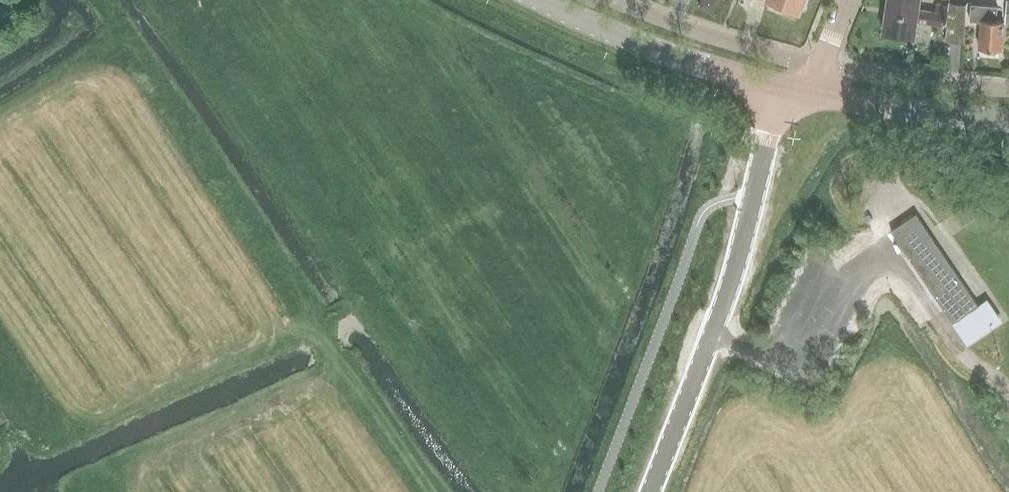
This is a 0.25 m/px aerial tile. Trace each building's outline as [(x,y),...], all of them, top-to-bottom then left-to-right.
[(804,0),(772,0),(784,5),(782,10),(797,15),(799,11),(800,11),(804,0)] [(883,31),(914,36),(917,21),(945,25),(948,6),(935,4),(934,11),(918,9),(920,0),(887,0),(883,31)] [(962,43),(963,33),(965,3),(950,2),(949,23),(947,41),(962,43)] [(1001,50),(1004,20),(997,20),(998,6),(971,4),(970,20),(981,21),(979,48),(1001,50)] [(976,215),(968,204),(956,212),(964,223),(976,215)] [(978,306),(916,213),(891,231),(967,344),(1000,323),(985,301),(978,306)]
